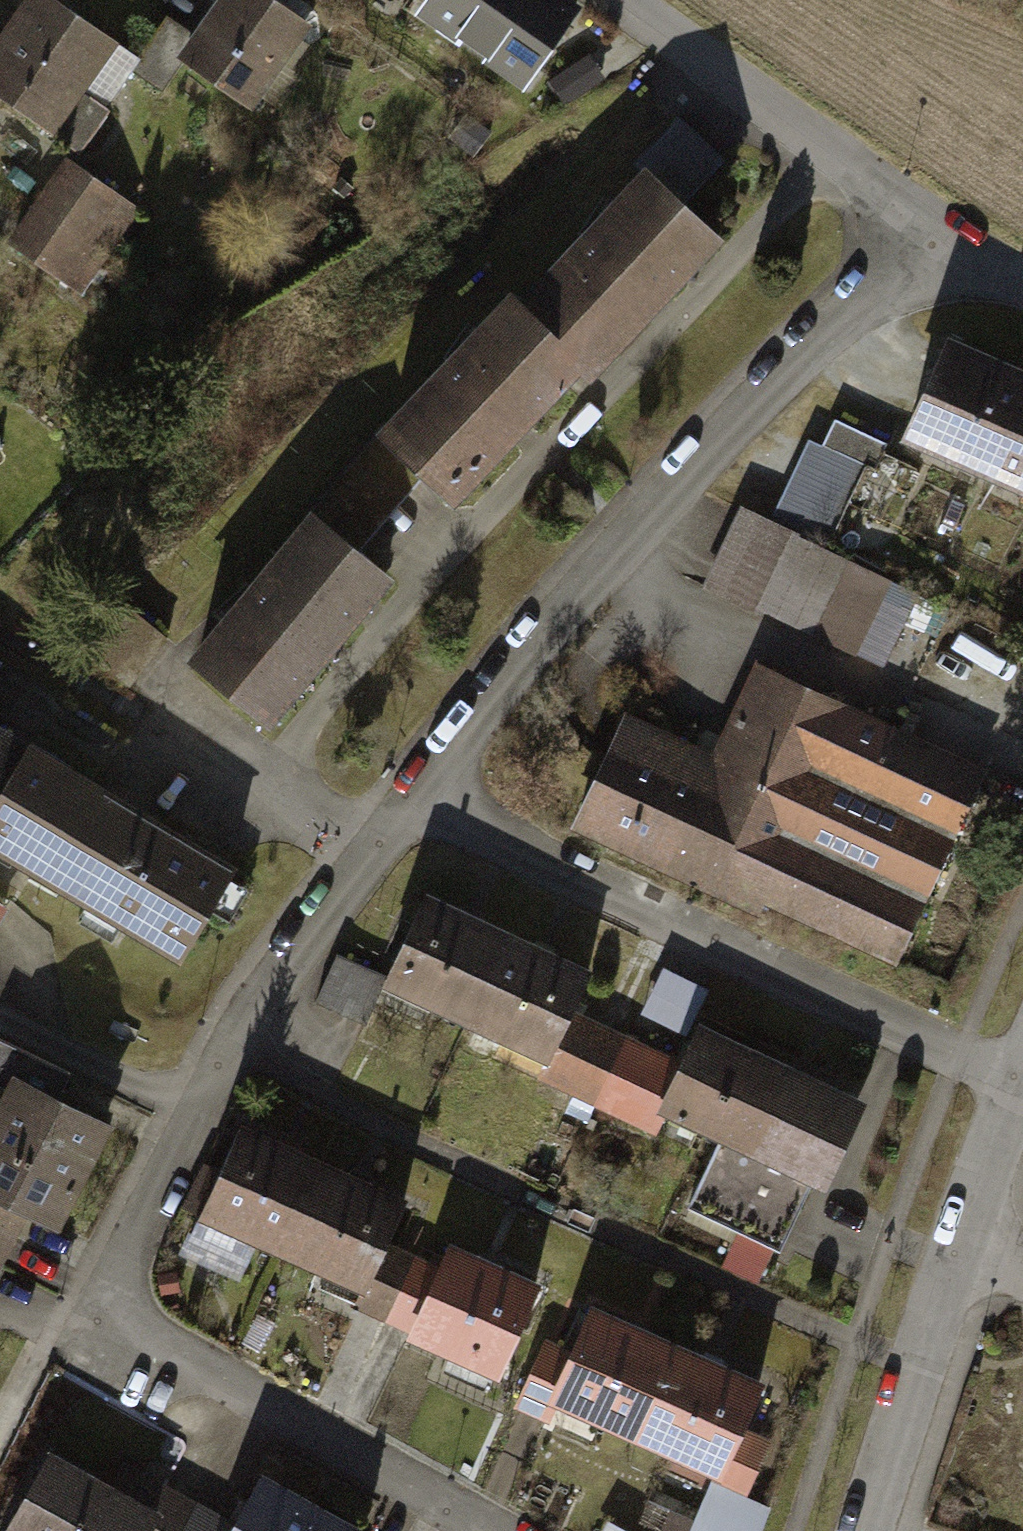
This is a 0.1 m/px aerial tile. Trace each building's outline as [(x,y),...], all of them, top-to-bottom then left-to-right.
[(0,62),(0,90),(82,148),(141,65),(50,0),(44,0),(0,62)] [(189,57),(265,96),(306,18),(271,0),(219,0),(189,57)] [(413,5),(527,86),(583,7),(572,0),(417,0),(413,5)] [(71,163),(12,242),(73,287),(132,208),(71,163)] [(651,187),(524,304),(589,374),(716,257),(651,187)] [(524,304),(400,417),(441,461),(465,487),(589,374),(524,304)] [(946,346),(905,439),(1022,491),(1022,380),(946,346)] [(400,417),(324,521),(370,558),(441,461),(400,417)] [(886,445),(834,419),(820,446),(809,440),(770,517),(825,544),(863,466),(873,471),(886,445)] [(744,512),(707,591),(758,615),(762,606),(796,537),(744,512)] [(324,521),(205,669),(278,728),(398,580),(370,558),(324,521)] [(827,638),(861,569),(796,537),(762,606),(827,638)] [(854,709),(761,666),(709,774),(617,731),(572,825),(760,913),(766,900),(897,962),(987,771),(896,728),(892,737),(852,719),(854,709)] [(0,733),(0,786),(23,745),(0,733)] [(31,755),(0,809),(0,847),(193,955),(240,872),(31,755)] [(387,978),(471,1018),(509,938),(423,897),(387,978)] [(471,1018),(552,1057),(590,977),(509,938),(471,1018)] [(387,978),(339,954),(316,1001),(364,1024),(387,978)] [(668,1064),(590,1025),(565,1075),(559,1087),(638,1125),(668,1064)] [(772,1061),(699,1029),(663,1110),(736,1142),(772,1061)] [(858,1101),(776,1065),(710,1214),(792,1250),(858,1101)] [(14,1072),(0,1100),(0,1273),(28,1216),(70,1237),(125,1126),(14,1072)] [(317,1176),(238,1141),(204,1217),(283,1252),(317,1176)] [(395,1211),(317,1176),(283,1252),(362,1287),(395,1211)] [(456,1256),(416,1337),(507,1381),(546,1300),(456,1256)] [(564,1398),(648,1433),(680,1355),(596,1321),(564,1398)] [(648,1433),(731,1467),(763,1389),(680,1355),(648,1433)] [(7,1529),(11,1530),(151,1530),(160,1515),(148,1508),(160,1487),(127,1468),(112,1493),(50,1456),(7,1529)] [(231,1530),(351,1530),(261,1480),(233,1528),(231,1530)] [(160,1487),(148,1508),(160,1515),(151,1530),(180,1530),(194,1506),(160,1487)] [(194,1506),(180,1530),(231,1530),(233,1528),(194,1506)]
